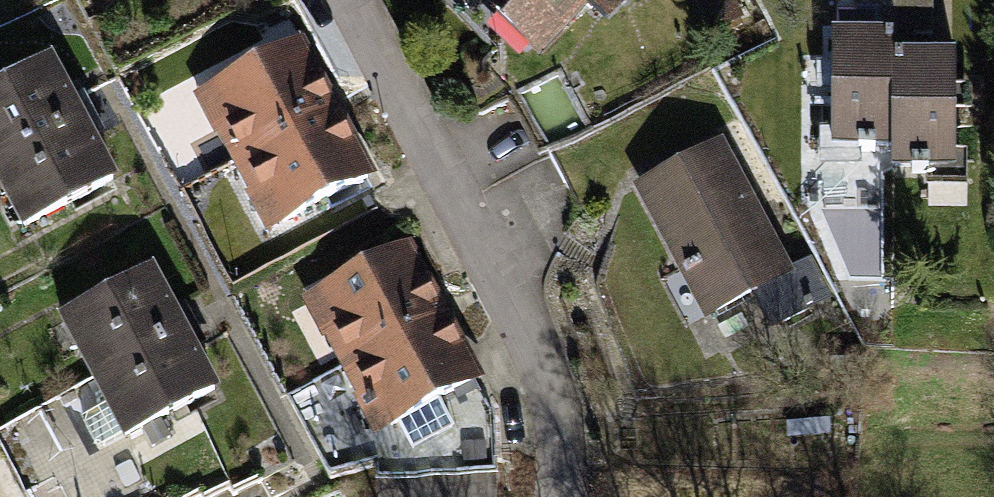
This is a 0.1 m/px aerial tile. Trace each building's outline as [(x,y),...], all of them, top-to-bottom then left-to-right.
[(496,46),(513,28),(532,46),(576,0),(448,0),(496,46)] [(606,19),(624,0),(585,0),(606,19)] [(856,16),(894,15),(894,37),(930,36),(930,0),(856,0),(856,16)] [(894,37),(834,38),(835,146),(894,145),(894,58),(894,37)] [(300,44),(205,95),(240,161),(335,110),(300,44)] [(953,57),(894,58),(894,145),(894,166),(954,166),(953,57)] [(0,89),(0,165),(82,121),(50,62),(0,89)] [(335,110),(240,161),(275,227),(370,176),(335,110)] [(0,165),(0,178),(26,227),(114,180),(82,121),(0,165)] [(718,150),(644,190),(711,312),(752,290),(772,327),(824,299),(804,262),(785,273),(718,150)] [(407,248),(312,298),(348,364),(443,314),(407,248)] [(152,272),(64,319),(96,378),(184,331),(152,272)] [(443,314),(348,364),(383,430),(478,380),(443,314)] [(184,331),(96,378),(128,437),(215,390),(184,331)]
